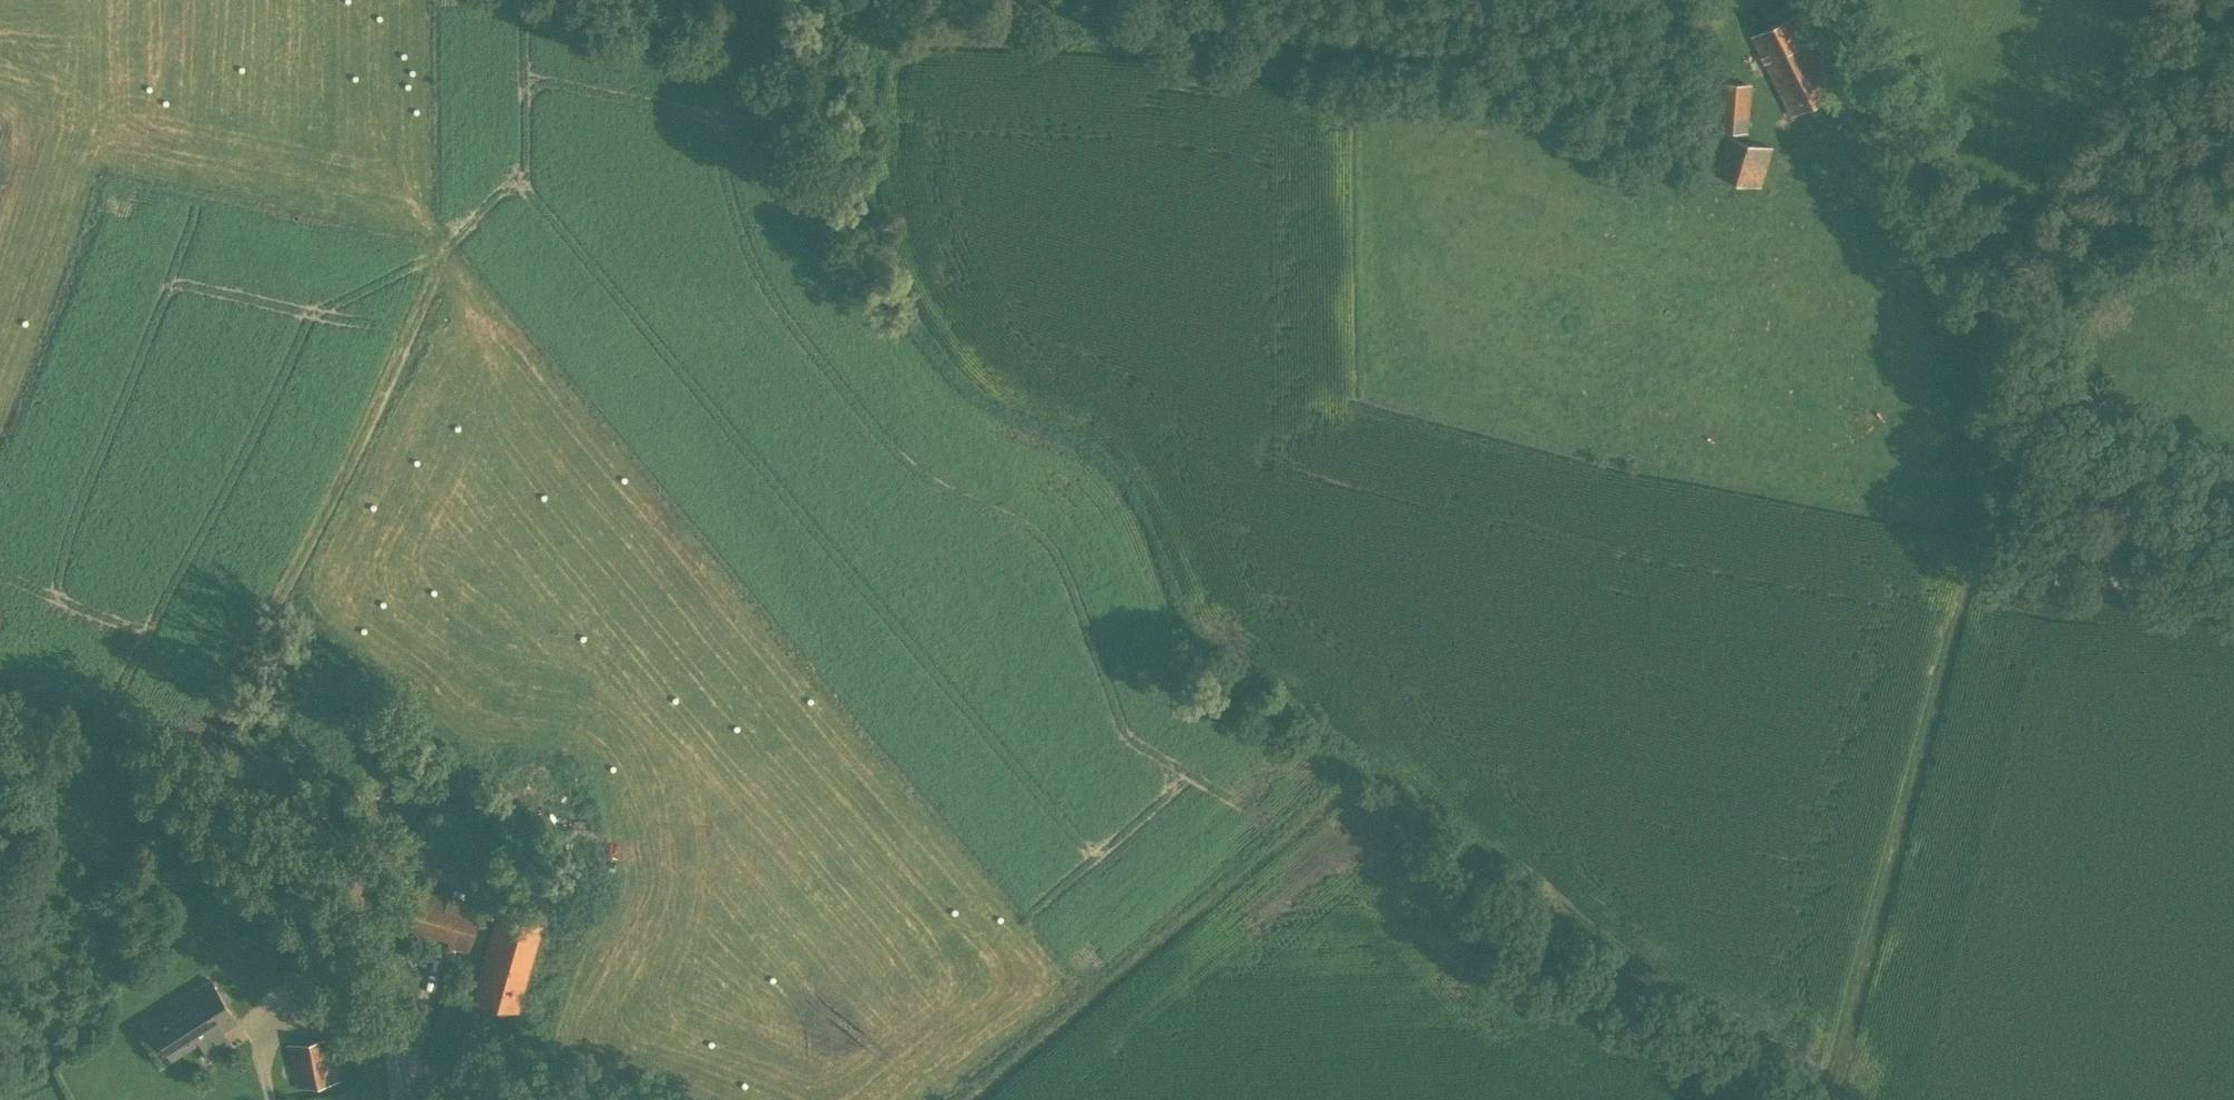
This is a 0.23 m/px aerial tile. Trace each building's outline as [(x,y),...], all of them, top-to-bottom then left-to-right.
[(1803,10),(1751,37),(1792,116),(1838,92),(1812,41),(1817,38),(1803,10)] [(1716,83),(1713,130),(1747,133),(1750,84),(1716,83)] [(1715,176),(1761,187),(1773,148),(1727,137),(1715,176)] [(436,938),(448,941),(446,946),(469,954),(482,905),(460,897),(421,887),(407,935),(434,942),(436,938)] [(498,912),(473,996),(517,1008),(542,924),(498,912)] [(237,1021),(211,979),(174,1002),(177,1006),(149,1024),(171,1058),(199,1041),(200,1044),(237,1021)] [(329,1036),(288,1045),(298,1090),(338,1081),(329,1036)]
